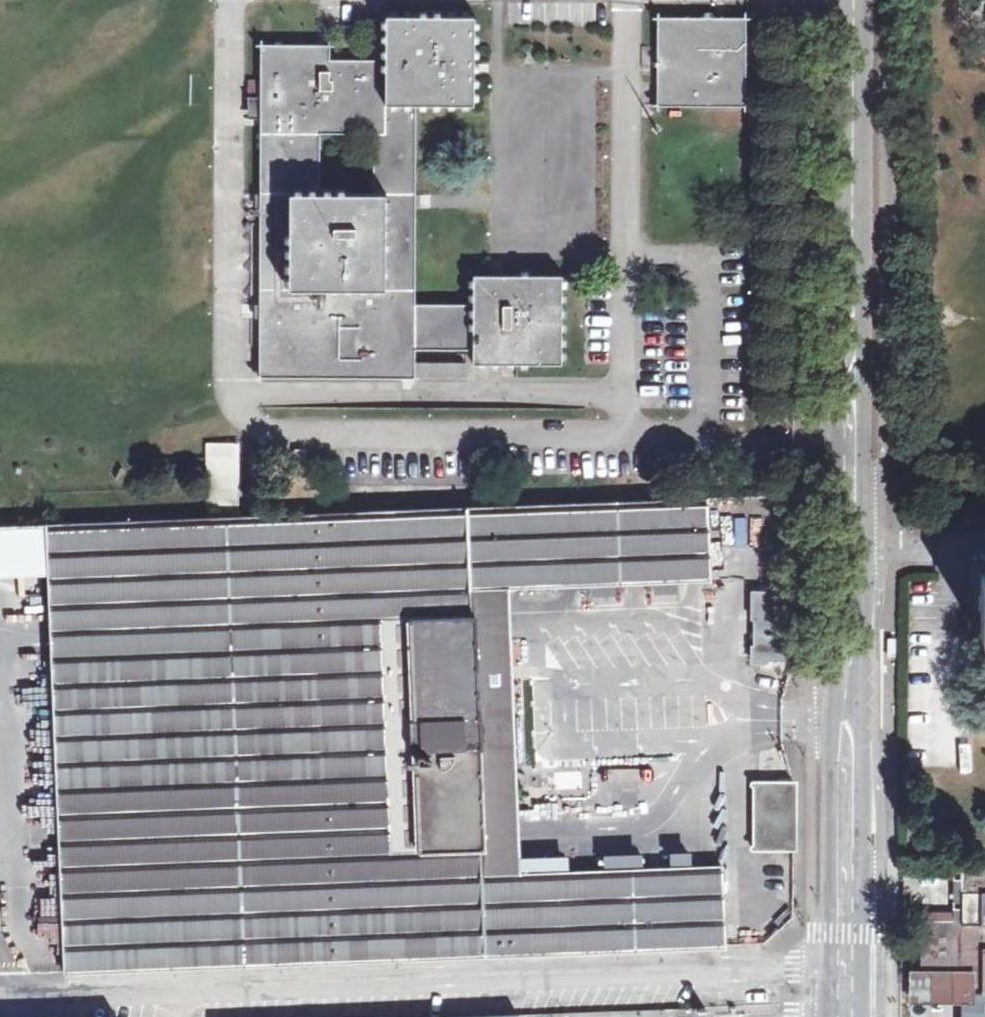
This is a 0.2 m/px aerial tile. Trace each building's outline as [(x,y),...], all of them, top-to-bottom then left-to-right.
[(415,365),(415,349),(474,348),(474,363),(562,363),(563,275),(474,274),(474,303),(416,303),(414,106),(473,107),(473,19),(386,18),(385,48),(373,48),(373,62),(329,61),(329,47),(259,48),(259,178),(259,277),(259,379),(415,377),(415,365)] [(657,20),(657,106),(744,106),(744,19),(657,20)] [(415,365),(415,377),(468,378),(468,364),(415,365)] [(208,443),(209,516),(235,515),(235,443),(208,443)] [(512,585),(711,577),(706,496),(235,515),(209,516),(47,524),(49,578),(66,969),(727,943),(724,864),(524,871),(512,585)] [(49,578),(47,524),(0,526),(0,580),(49,578)] [(823,592),(815,592),(814,611),(819,611),(823,611),(823,592)] [(797,659),(797,593),(796,593),(754,593),(754,617),(756,616),(756,646),(753,645),(753,661),(766,661),(766,659),(797,659)] [(887,637),(887,659),(895,659),(896,637),(891,637),(887,637)] [(795,848),(796,848),(796,782),(752,782),(751,786),(755,786),(755,844),(752,845),(752,849),(753,849),(782,848),(795,848)] [(782,848),(753,849),(753,858),(782,859),(782,848)] [(962,893),(961,920),(923,919),(924,968),(964,968),(965,992),(974,993),(984,993),(984,893),(962,893)] [(964,968),(924,968),(910,970),(910,1007),(974,1006),(974,993),(965,992),(964,968)]
